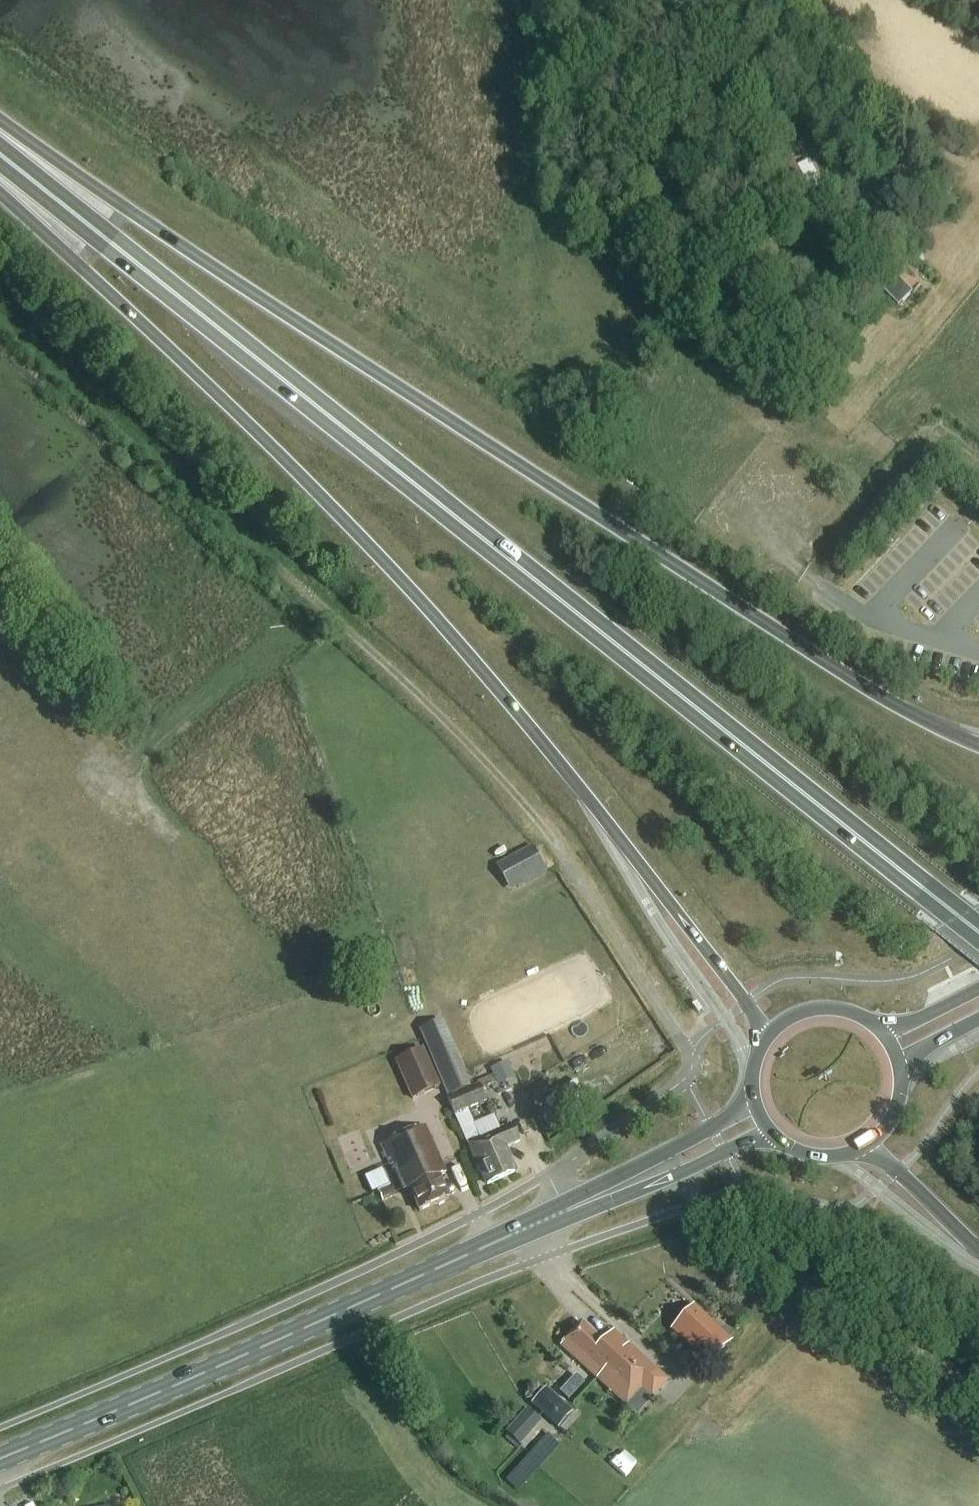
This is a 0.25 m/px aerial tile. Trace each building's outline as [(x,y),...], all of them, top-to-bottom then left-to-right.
[(771,139),(768,148),(778,151),(776,156),(787,159),(792,145),(771,139)] [(794,169),(808,196),(826,186),(812,159),(794,169)] [(880,286),(898,305),(921,284),(904,265),(880,286)] [(506,882),(514,879),(517,887),(546,874),(535,849),(499,866),(506,882)] [(419,1030),(447,1097),(471,1087),(442,1021),(419,1030)] [(394,1062),(412,1101),(440,1088),(423,1049),(394,1062)] [(507,1065),(492,1072),(494,1077),(497,1082),(512,1075),(507,1065)] [(455,1117),(476,1169),(478,1169),(484,1188),(517,1175),(507,1151),(520,1146),(512,1127),(500,1132),(501,1134),(478,1143),(466,1112),(486,1103),(486,1104),(487,1103),(481,1090),(497,1083),(497,1082),(494,1077),(478,1084),(479,1087),(447,1101),(455,1117)] [(437,1177),(445,1173),(425,1130),(382,1150),(398,1183),(401,1182),(405,1192),(409,1191),(420,1214),(448,1201),(437,1177)] [(378,1192),(382,1203),(394,1198),(390,1186),(378,1192)] [(692,1305),(670,1330),(709,1366),(731,1341),(692,1305)] [(561,1349),(596,1379),(626,1345),(612,1333),(603,1343),(582,1325),(561,1349)] [(626,1406),(641,1389),(652,1399),(668,1381),(626,1345),(596,1379),(626,1406)] [(573,1373),(557,1390),(566,1399),(582,1382),(573,1373)] [(572,1413),(545,1389),(531,1405),(558,1429),(572,1413)] [(520,1445),(541,1421),(525,1408),(504,1432),(520,1445)]
